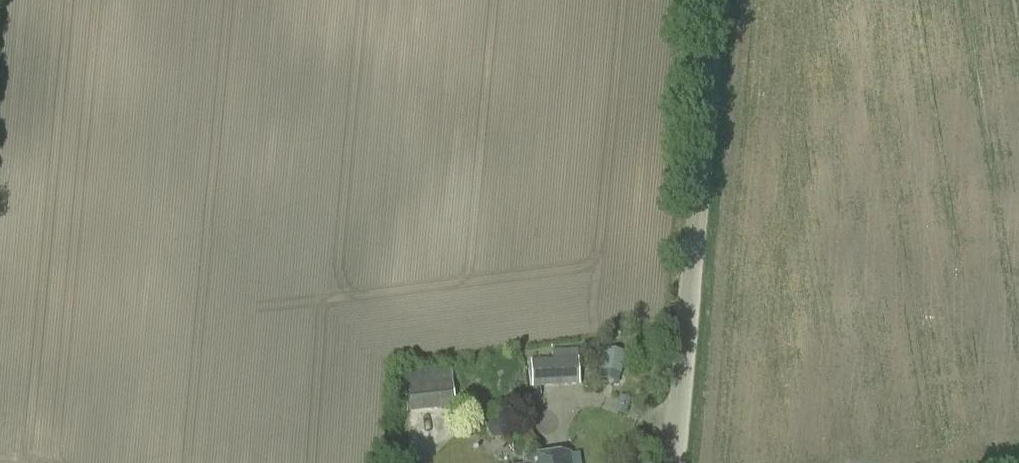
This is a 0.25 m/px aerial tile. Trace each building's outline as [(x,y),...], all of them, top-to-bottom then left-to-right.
[(531,387),(579,384),(577,360),(530,363),(531,387)] [(406,415),(454,409),(451,382),(403,387),(406,415)] [(627,417),(632,401),(621,397),(616,413),(627,417)]
